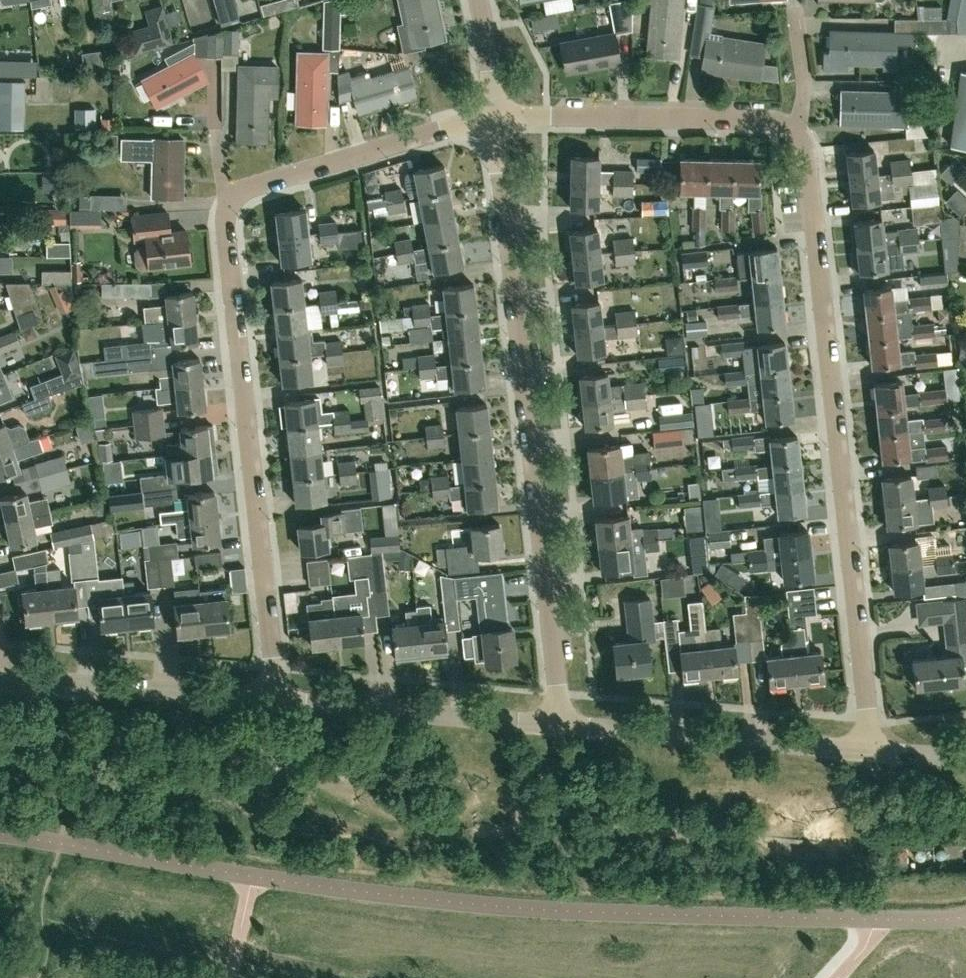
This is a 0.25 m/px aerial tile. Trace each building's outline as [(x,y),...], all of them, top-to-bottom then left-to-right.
[(97,17),(112,15),(110,0),(95,0),(97,17)] [(236,17),(233,5),(238,4),(237,0),(215,0),(221,21),(236,17)] [(340,13),(341,0),(325,0),(324,0),(323,48),(339,48),(340,13)] [(340,13),(352,13),(352,0),(341,0),(340,13)] [(437,0),(400,0),(402,8),(406,7),(409,22),(398,24),(403,51),(424,46),(423,42),(445,38),(437,0)] [(609,2),(614,32),(561,42),(567,71),(621,61),(615,33),(632,30),(632,20),(632,0),(618,0),(609,2)] [(648,53),(677,56),(682,0),(653,0),(648,53)] [(714,5),(706,4),(698,3),(697,2),(695,14),(692,35),(707,37),(709,38),(713,13),(714,5)] [(277,12),(275,5),(275,3),(261,7),(263,16),(277,12)] [(168,12),(170,24),(179,22),(177,10),(168,12)] [(533,15),(535,28),(546,26),(544,13),(533,15)] [(897,33),(921,33),(919,18),(894,18),(894,33),(897,33)] [(957,18),(919,18),(921,33),(957,32),(965,32),(965,18),(957,18)] [(135,51),(172,41),(166,19),(130,29),(135,51)] [(224,30),(223,51),(238,52),(239,29),(225,29),(224,30)] [(223,51),(224,30),(207,35),(207,57),(222,57),(221,69),(223,69),(223,51)] [(896,70),(897,33),(894,33),(831,31),(830,52),(824,52),(823,70),(848,70),(848,64),(882,65),(882,70),(896,70)] [(709,38),(707,37),(704,57),(702,68),(759,77),(765,43),(745,39),(744,44),(709,38)] [(133,51),(132,40),(120,41),(122,53),(133,51)] [(142,79),(156,106),(207,80),(194,55),(194,43),(166,57),(170,65),(142,79)] [(82,52),(85,72),(104,69),(101,49),(82,52)] [(327,71),(328,52),(327,52),(299,51),(296,121),(326,122),(327,71)] [(117,74),(118,63),(109,62),(108,74),(117,74)] [(52,75),(52,64),(39,65),(40,76),(52,75)] [(276,87),(276,67),(256,66),(255,69),(239,69),(237,139),(266,140),(268,87),(276,87)] [(415,95),(407,66),(368,78),(367,73),(348,78),(346,71),(337,73),(338,100),(354,95),(359,112),(415,95)] [(959,70),(949,145),(965,147),(965,71),(959,70)] [(925,79),(902,79),(901,93),(842,90),(841,122),(890,124),(891,127),(903,128),(904,125),(908,125),(909,108),(928,107),(927,100),(925,79)] [(0,105),(0,129),(23,129),(23,106),(0,105)] [(111,118),(101,118),(101,130),(111,130),(111,118)] [(913,123),(915,137),(936,133),(934,120),(913,123)] [(122,158),(147,158),(152,158),(152,196),(182,196),(183,138),(147,138),(122,138),(122,158)] [(847,152),(849,177),(877,173),(876,163),(875,149),(847,152)] [(632,182),(633,169),(613,168),(598,168),(599,156),(571,155),(570,181),(598,181),(613,181),(632,182)] [(661,171),(661,158),(637,157),(637,170),(661,171)] [(706,190),(707,158),(681,157),(680,189),(693,190),(693,207),(692,207),(692,229),(696,228),(696,244),(705,243),(706,207),(705,207),(705,190),(706,190)] [(735,230),(735,207),(732,207),(733,190),(732,190),(733,159),(707,158),(706,190),(720,190),(719,207),(721,208),(721,230),(735,230)] [(890,161),(891,172),(910,169),(909,158),(890,160),(890,161)] [(761,208),(761,191),(758,191),(759,159),(733,159),(732,190),(733,190),(748,191),(748,209),(751,209),(753,231),(767,230),(764,207),(761,208)] [(419,195),(448,189),(443,164),(414,169),(419,195)] [(943,165),(928,168),(930,180),(945,178),(943,165)] [(909,186),(909,184),(912,183),(910,169),(891,172),(849,177),(852,202),(880,199),(894,197),(894,193),(910,192),(911,205),(939,202),(936,183),(909,186)] [(43,191),(63,191),(63,172),(42,173),(43,191)] [(597,207),(598,194),(612,195),(613,181),(598,181),(570,181),(570,206),(597,207)] [(956,186),(946,198),(962,213),(965,208),(965,195),(956,186)] [(384,191),(386,202),(403,198),(401,187),(384,190),(384,191)] [(423,220),(453,214),(448,189),(419,195),(423,220)] [(384,191),(384,190),(365,194),(368,206),(386,202),(384,191)] [(386,202),(388,213),(405,210),(403,198),(386,202)] [(642,215),(668,214),(667,199),(641,200),(642,215)] [(939,202),(911,205),(913,224),(941,221),(942,221),(941,219),(939,202)] [(66,223),(66,208),(40,208),(40,223),(58,223),(66,223)] [(278,237),(308,233),(305,208),(275,211),(278,237)] [(161,233),(158,212),(131,215),(134,239),(145,238),(146,244),(138,245),(134,251),(135,265),(141,269),(150,269),(149,265),(188,261),(185,230),(170,232),(161,233)] [(428,245),(458,240),(453,214),(423,220),(428,245)] [(884,231),(882,218),(854,221),(857,247),(885,243),(918,239),(917,226),(897,229),(884,231)] [(319,232),(337,230),(336,220),(318,222),(319,232)] [(337,230),(319,232),(321,242),(337,241),(338,248),(363,246),(362,241),(360,227),(337,230)] [(572,256),(600,253),(597,227),(569,231),(572,256)] [(281,262),(311,258),(308,233),(278,237),(281,262)] [(914,274),(940,271),(940,270),(951,269),(957,268),(959,234),(955,235),(943,237),(939,238),(941,256),(938,256),(912,259),(914,274)] [(396,251),(413,248),(411,236),(394,240),(396,251)] [(614,252),(634,249),(632,236),(613,239),(614,252)] [(920,252),(918,239),(885,243),(857,247),(858,256),(853,257),(855,271),(860,270),(860,271),(888,268),(887,265),(901,264),(900,254),(920,252)] [(462,265),(458,240),(428,245),(413,248),(396,251),(398,263),(415,259),(415,262),(426,260),(428,271),(433,270),(433,271),(462,265)] [(69,256),(69,242),(46,242),(46,256),(69,256)] [(753,275),(780,272),(777,247),(750,250),(737,252),(740,276),(753,275)] [(616,264),(635,262),(634,249),(614,252),(616,264)] [(684,267),(708,264),(706,249),(682,252),(684,267)] [(575,281),(603,278),(600,253),(572,256),(575,281)] [(82,280),(83,262),(80,262),(80,260),(73,260),(73,263),(71,263),(71,269),(70,269),(71,280),(82,280)] [(64,282),(71,282),(71,280),(70,269),(42,269),(42,282),(49,282),(60,282),(64,282)] [(755,299),(783,297),(780,272),(753,275),(755,299)] [(941,304),(952,303),(947,272),(924,275),(926,286),(938,284),(941,304)] [(737,288),(736,274),(714,277),(714,279),(715,288),(715,291),(737,288)] [(274,306),(304,303),(302,277),(271,280),(274,306)] [(14,306),(36,300),(30,282),(6,282),(14,306)] [(68,291),(64,282),(60,282),(49,282),(55,297),(68,291)] [(150,296),(150,282),(102,282),(102,296),(150,296)] [(445,312),(475,308),(473,282),(442,286),(445,312)] [(893,299),(891,286),(864,290),(867,315),(894,312),(894,311),(910,310),(931,308),(930,294),(908,296),(908,297),(893,299)] [(320,301),(337,299),(336,298),(335,289),(335,288),(319,290),(320,301)] [(145,321),(194,316),(192,291),(165,293),(166,303),(144,305),(145,321)] [(370,296),(360,298),(362,307),(372,306),(370,296)] [(786,323),(783,297),(755,299),(756,301),(716,305),(718,318),(740,315),(757,313),(758,326),(786,323)] [(321,313),(338,311),(337,299),(320,301),(321,313)] [(31,324),(42,320),(36,300),(14,306),(20,328),(22,328),(31,324)] [(574,328),(602,325),(599,300),(571,303),(574,328)] [(307,329),(311,328),(323,327),(321,313),(320,301),(304,303),(274,306),(276,331),(307,328),(307,329)] [(413,315),(430,313),(428,302),(412,303),(412,305),(413,315)] [(406,316),(413,315),(412,305),(405,305),(406,316)] [(478,334),(475,308),(445,312),(430,313),(413,315),(414,327),(431,325),(431,327),(442,326),(444,337),(478,334)] [(616,324),(636,322),(634,309),(615,311),(616,324)] [(688,318),(697,317),(696,309),(687,311),(688,318)] [(911,324),(909,310),(894,311),(894,312),(867,315),(869,340),(897,337),(912,335),(911,324)] [(409,327),(414,327),(413,315),(406,316),(379,318),(380,330),(409,327)] [(194,316),(145,321),(141,322),(143,336),(152,335),(152,331),(169,329),(170,341),(171,343),(197,341),(194,316)] [(686,336),(707,334),(706,320),(685,321),(686,336)] [(617,337),(637,335),(636,322),(616,324),(617,337)] [(912,338),(934,335),(933,322),(911,324),(912,338)] [(31,324),(22,328),(26,337),(35,333),(31,324)] [(577,353),(604,351),(602,325),(574,328),(577,353)] [(307,329),(307,328),(276,331),(279,357),(325,352),(358,348),(357,341),(351,338),(341,339),(324,341),(324,339),(312,340),(311,328),(307,329)] [(0,336),(0,352),(21,343),(15,329),(0,336)] [(481,359),(478,334),(444,337),(444,338),(448,337),(451,362),(481,359)] [(949,342),(948,334),(940,335),(941,342),(949,342)] [(391,344),(390,335),(383,336),(384,345),(391,344)] [(899,350),(897,337),(869,340),(872,365),(898,362),(898,363),(915,362),(915,367),(938,364),(936,351),(914,353),(914,349),(899,350)] [(106,359),(148,355),(156,354),(155,343),(154,340),(120,343),(106,345),(104,345),(105,359),(106,359)] [(743,340),(721,342),(722,356),(744,353),(743,340)] [(760,370),(788,367),(785,342),(758,345),(760,370)] [(359,356),(358,348),(325,352),(325,353),(327,364),(344,362),(343,361),(354,360),(359,356)] [(419,366),(435,364),(434,352),(417,354),(418,355),(405,356),(406,366),(419,365),(419,366)] [(310,354),(310,353),(279,357),(282,382),(313,379),(310,354)] [(150,369),(148,355),(106,359),(105,359),(94,360),(95,374),(150,369)] [(659,372),(684,369),(683,355),(658,358),(659,372)] [(160,387),(201,382),(199,358),(172,361),(173,374),(159,375),(160,387)] [(484,385),(481,359),(451,362),(451,363),(435,364),(419,366),(420,377),(436,376),(437,378),(448,376),(449,388),(454,388),(484,385)] [(790,392),(788,367),(760,370),(761,371),(746,372),(745,369),(724,371),(725,384),(747,382),(747,384),(762,383),(763,395),(790,392)] [(388,393),(401,392),(398,369),(385,371),(388,393)] [(52,394),(75,386),(84,382),(82,370),(70,373),(70,372),(46,380),(52,394)] [(11,395),(1,372),(0,372),(0,399),(11,395)] [(338,387),(364,382),(362,372),(336,377),(338,387)] [(608,385),(607,372),(579,375),(582,401),(643,394),(642,382),(608,385)] [(877,408),(905,405),(904,392),(902,381),(874,384),(877,408)] [(204,407),(201,382),(160,387),(155,387),(157,402),(177,400),(178,410),(204,407)] [(360,401),(381,398),(380,385),(359,387),(360,401)] [(693,403),(704,402),(703,387),(691,388),(693,403)] [(918,391),(904,392),(905,405),(919,404),(941,401),(947,401),(945,388),(941,388),(918,390),(918,391)] [(793,417),(790,392),(763,395),(727,399),(729,411),(764,407),(765,420),(793,417)] [(584,426),(612,423),(611,410),(644,406),(643,394),(582,401),(584,426)] [(30,416),(49,409),(52,403),(49,395),(22,404),(26,414),(30,416)] [(317,422),(315,397),(284,400),(285,410),(281,411),(282,424),(286,423),(287,425),(317,422)] [(459,431),(489,428),(486,403),(456,406),(459,431)] [(880,434),(908,431),(922,430),(921,418),(923,418),(923,417),(906,418),(905,405),(877,408),(880,434)] [(133,423),(164,420),(162,406),(132,410),(133,423)] [(333,421),(350,419),(349,408),(332,409),(333,421)] [(667,427),(692,424),(690,411),(666,414),(667,427)] [(94,417),(95,428),(107,426),(106,415),(94,417)] [(923,432),(945,429),(944,424),(944,419),(943,416),(923,418),(921,418),(923,432)] [(335,433),(369,429),(367,417),(350,419),(333,421),(335,433)] [(698,435),(718,433),(716,418),(696,420),(698,435)] [(944,424),(945,429),(957,428),(956,423),(950,423),(949,419),(944,419),(944,424)] [(135,437),(165,434),(164,420),(133,423),(135,437)] [(5,425),(4,422),(0,423),(0,449),(29,439),(25,427),(19,424),(10,427),(5,425)] [(289,451),(320,448),(317,422),(287,425),(289,451)] [(426,434),(443,433),(441,422),(425,424),(426,434)] [(214,440),(212,425),(206,425),(180,428),(181,441),(165,442),(166,454),(171,453),(171,454),(209,450),(208,441),(214,440)] [(692,426),(682,427),(683,442),(694,441),(692,426)] [(654,447),(683,444),(683,442),(682,427),(652,431),(654,447)] [(462,457),(491,453),(489,428),(459,431),(462,457)] [(910,447),(908,431),(880,434),(883,459),(908,456),(909,460),(925,458),(926,461),(948,458),(946,444),(925,447),(924,445),(910,447)] [(427,447),(444,445),(443,433),(426,434),(427,447)] [(724,450),(732,449),(732,450),(754,447),(755,449),(770,447),(772,464),(800,461),(797,435),(770,438),(770,435),(754,436),(754,434),(731,436),(731,437),(722,438),(724,450)] [(29,439),(0,449),(0,476),(12,472),(19,469),(19,467),(16,458),(42,449),(38,436),(29,440),(29,439)] [(113,458),(111,441),(98,442),(100,460),(113,458)] [(621,457),(620,444),(587,448),(590,473),(622,470),(635,469),(651,467),(649,457),(649,450),(633,452),(634,456),(621,457)] [(292,477),(323,473),(320,448),(289,451),(292,477)] [(165,454),(167,473),(169,473),(169,476),(175,475),(176,477),(185,476),(185,477),(211,474),(218,473),(216,461),(210,462),(209,450),(171,454),(171,453),(166,454),(165,454)] [(464,483),(494,479),(491,453),(462,457),(464,483)] [(38,475),(67,467),(63,454),(34,462),(38,475)] [(339,471),(355,470),(354,459),(338,461),(339,471)] [(723,480),(735,479),(757,476),(757,477),(774,476),(775,488),(802,486),(800,461),(772,464),(757,465),(756,463),(734,465),(734,466),(722,468),(723,480)] [(917,476),(936,474),(935,462),(915,465),(917,476)] [(389,475),(388,466),(371,468),(372,477),(389,475)] [(70,482),(67,467),(38,475),(41,488),(41,489),(70,482)] [(636,480),(652,478),(651,467),(635,469),(636,480)] [(340,484),(357,482),(355,470),(339,471),(340,484)] [(593,500),(625,496),(622,470),(590,473),(593,500)] [(169,476),(169,473),(167,473),(140,476),(142,491),(177,487),(175,475),(169,476)] [(295,504),(326,500),(323,473),(292,477),(295,504)] [(432,486),(449,485),(447,474),(431,475),(431,476),(432,486)] [(884,500),(913,497),(910,474),(882,477),(884,500)] [(421,487),(432,486),(431,476),(420,477),(421,487)] [(497,506),(494,479),(464,483),(449,485),(432,486),(433,498),(449,496),(450,498),(461,497),(463,509),(467,509),(497,506)] [(929,495),(946,493),(945,483),(928,485),(929,495)] [(805,511),(802,486),(775,488),(775,489),(759,491),(737,493),(739,506),(777,502),(778,514),(805,511)] [(143,504),(172,501),(172,498),(178,498),(177,487),(142,491),(143,504)] [(50,510),(47,496),(27,500),(26,491),(25,490),(17,492),(0,496),(0,499),(5,521),(50,510)] [(160,522),(175,521),(216,516),(213,491),(187,494),(189,508),(159,511),(160,522)] [(947,505),(946,493),(929,495),(929,496),(913,498),(913,497),(884,500),(887,525),(934,520),(932,506),(947,505)] [(965,507),(965,493),(957,494),(959,508),(965,507)] [(684,505),(686,529),(702,528),(700,504),(684,505)] [(301,550),(327,547),(326,532),(363,527),(360,506),(342,508),(343,511),(321,513),(322,522),(298,525),(301,550)] [(10,545),(36,539),(33,526),(53,522),(50,510),(5,521),(10,545)] [(595,518),(598,544),(658,538),(658,539),(669,537),(672,537),(671,526),(657,528),(657,527),(642,529),(641,526),(629,528),(627,514),(595,518)] [(177,537),(192,535),(193,544),(219,541),(216,516),(175,521),(176,532),(177,537)] [(101,534),(99,521),(91,522),(50,531),(53,546),(94,537),(101,534)] [(475,554),(503,551),(500,523),(472,526),(475,554)] [(749,560),(810,553),(807,529),(779,532),(781,545),(765,547),(765,548),(748,550),(740,551),(741,560),(749,559),(749,560)] [(710,547),(730,545),(729,530),(708,532),(710,547)] [(371,552),(382,551),(382,550),(399,549),(400,548),(398,533),(369,536),(371,551),(371,552)] [(682,556),(707,549),(703,533),(677,539),(682,556)] [(659,549),(658,539),(658,538),(598,544),(602,571),(633,567),(634,574),(647,573),(644,551),(659,549)] [(889,543),(892,567),(920,564),(920,563),(918,540),(889,543)] [(144,559),(158,557),(170,556),(178,555),(176,541),(147,544),(143,545),(144,559)] [(472,570),(469,544),(445,546),(446,546),(436,548),(438,565),(447,565),(448,572),(472,570)] [(411,554),(400,548),(399,549),(399,557),(398,567),(410,568),(411,554)] [(45,549),(21,554),(13,556),(15,569),(24,567),(48,562),(45,549)] [(98,579),(97,577),(98,577),(95,549),(82,550),(85,578),(86,591),(97,589),(101,627),(128,624),(123,581),(122,576),(98,579)] [(936,562),(953,560),(952,549),(934,551),(936,562)] [(72,580),(85,578),(82,550),(69,552),(72,580)] [(196,567),(222,564),(220,551),(194,554),(196,567)] [(382,551),(371,552),(369,552),(374,595),(387,593),(382,551)] [(361,596),(373,595),(374,595),(369,552),(356,554),(360,591),(361,596)] [(812,577),(810,553),(749,560),(751,569),(767,567),(767,569),(783,567),(785,580),(812,577)] [(161,584),(173,583),(170,556),(158,557),(161,584)] [(147,586),(161,584),(158,557),(144,559),(147,586)] [(309,584),(328,583),(330,582),(328,558),(326,558),(306,560),(309,584)] [(894,591),(923,588),(923,585),(922,575),(937,573),(954,571),(953,560),(936,562),(920,564),(892,567),(894,591)] [(748,578),(747,566),(733,567),(734,579),(748,578)] [(61,585),(59,567),(47,569),(52,618),(77,615),(73,584),(61,585)] [(52,618),(47,569),(33,570),(35,588),(22,589),(24,603),(19,603),(20,619),(25,619),(26,621),(28,621),(29,626),(43,624),(42,619),(52,618)] [(444,606),(457,604),(454,576),(440,574),(444,606)] [(724,594),(712,578),(711,579),(700,587),(712,603),(724,594)] [(135,592),(133,579),(123,581),(128,624),(153,621),(150,590),(135,592)] [(501,617),(497,580),(475,583),(477,599),(479,598),(481,619),(482,619),(483,630),(482,631),(482,633),(471,634),(474,660),(485,659),(486,662),(514,659),(510,627),(501,628),(500,617),(501,617)] [(955,594),(965,593),(965,582),(965,580),(924,585),(923,585),(923,588),(924,596),(945,594),(954,593),(955,594)] [(789,616),(816,613),(813,586),(786,589),(789,616)] [(177,634),(203,631),(199,600),(201,600),(199,590),(199,587),(174,589),(176,602),(173,602),(177,634)] [(225,587),(199,590),(201,600),(199,600),(203,631),(229,629),(226,597),(225,587)] [(824,598),(844,598),(844,588),(824,588),(824,598)] [(332,596),(338,642),(364,639),(361,614),(369,613),(367,596),(361,596),(360,591),(349,593),(332,595),(332,596)] [(955,594),(955,598),(942,600),(948,655),(912,659),(915,687),(965,681),(962,653),(965,652),(965,593),(955,594)] [(744,594),(746,611),(749,640),(763,638),(758,594),(744,594)] [(312,645),(338,642),(332,596),(322,598),(322,601),(307,603),(312,645)] [(652,622),(651,614),(649,598),(625,600),(628,630),(629,630),(631,640),(612,642),(616,673),(618,673),(619,677),(630,675),(630,672),(649,670),(646,639),(653,638),(652,622)] [(680,649),(683,677),(684,681),(698,680),(697,676),(710,675),(705,628),(702,600),(689,601),(692,629),(694,648),(680,649)] [(431,620),(429,604),(416,605),(417,609),(421,656),(447,654),(444,619),(431,620)] [(396,659),(421,656),(417,609),(405,610),(406,623),(392,624),(396,659)] [(746,611),(732,613),(736,641),(749,640),(746,611)] [(666,647),(680,645),(677,618),(663,619),(663,621),(664,627),(665,637),(666,647)] [(663,621),(652,622),(653,638),(665,637),(664,627),(663,621)] [(792,641),(796,681),(809,680),(809,684),(824,683),(820,650),(806,652),(802,626),(790,628),(792,641)] [(705,628),(710,675),(722,673),(722,678),(737,676),(736,672),(735,661),(733,644),(729,644),(720,645),(718,627),(705,628)] [(785,683),(796,681),(792,641),(780,643),(782,655),(767,657),(767,658),(770,684),(770,689),(785,687),(784,683),(785,683)] [(548,795),(549,784),(542,784),(541,794),(548,795)]
